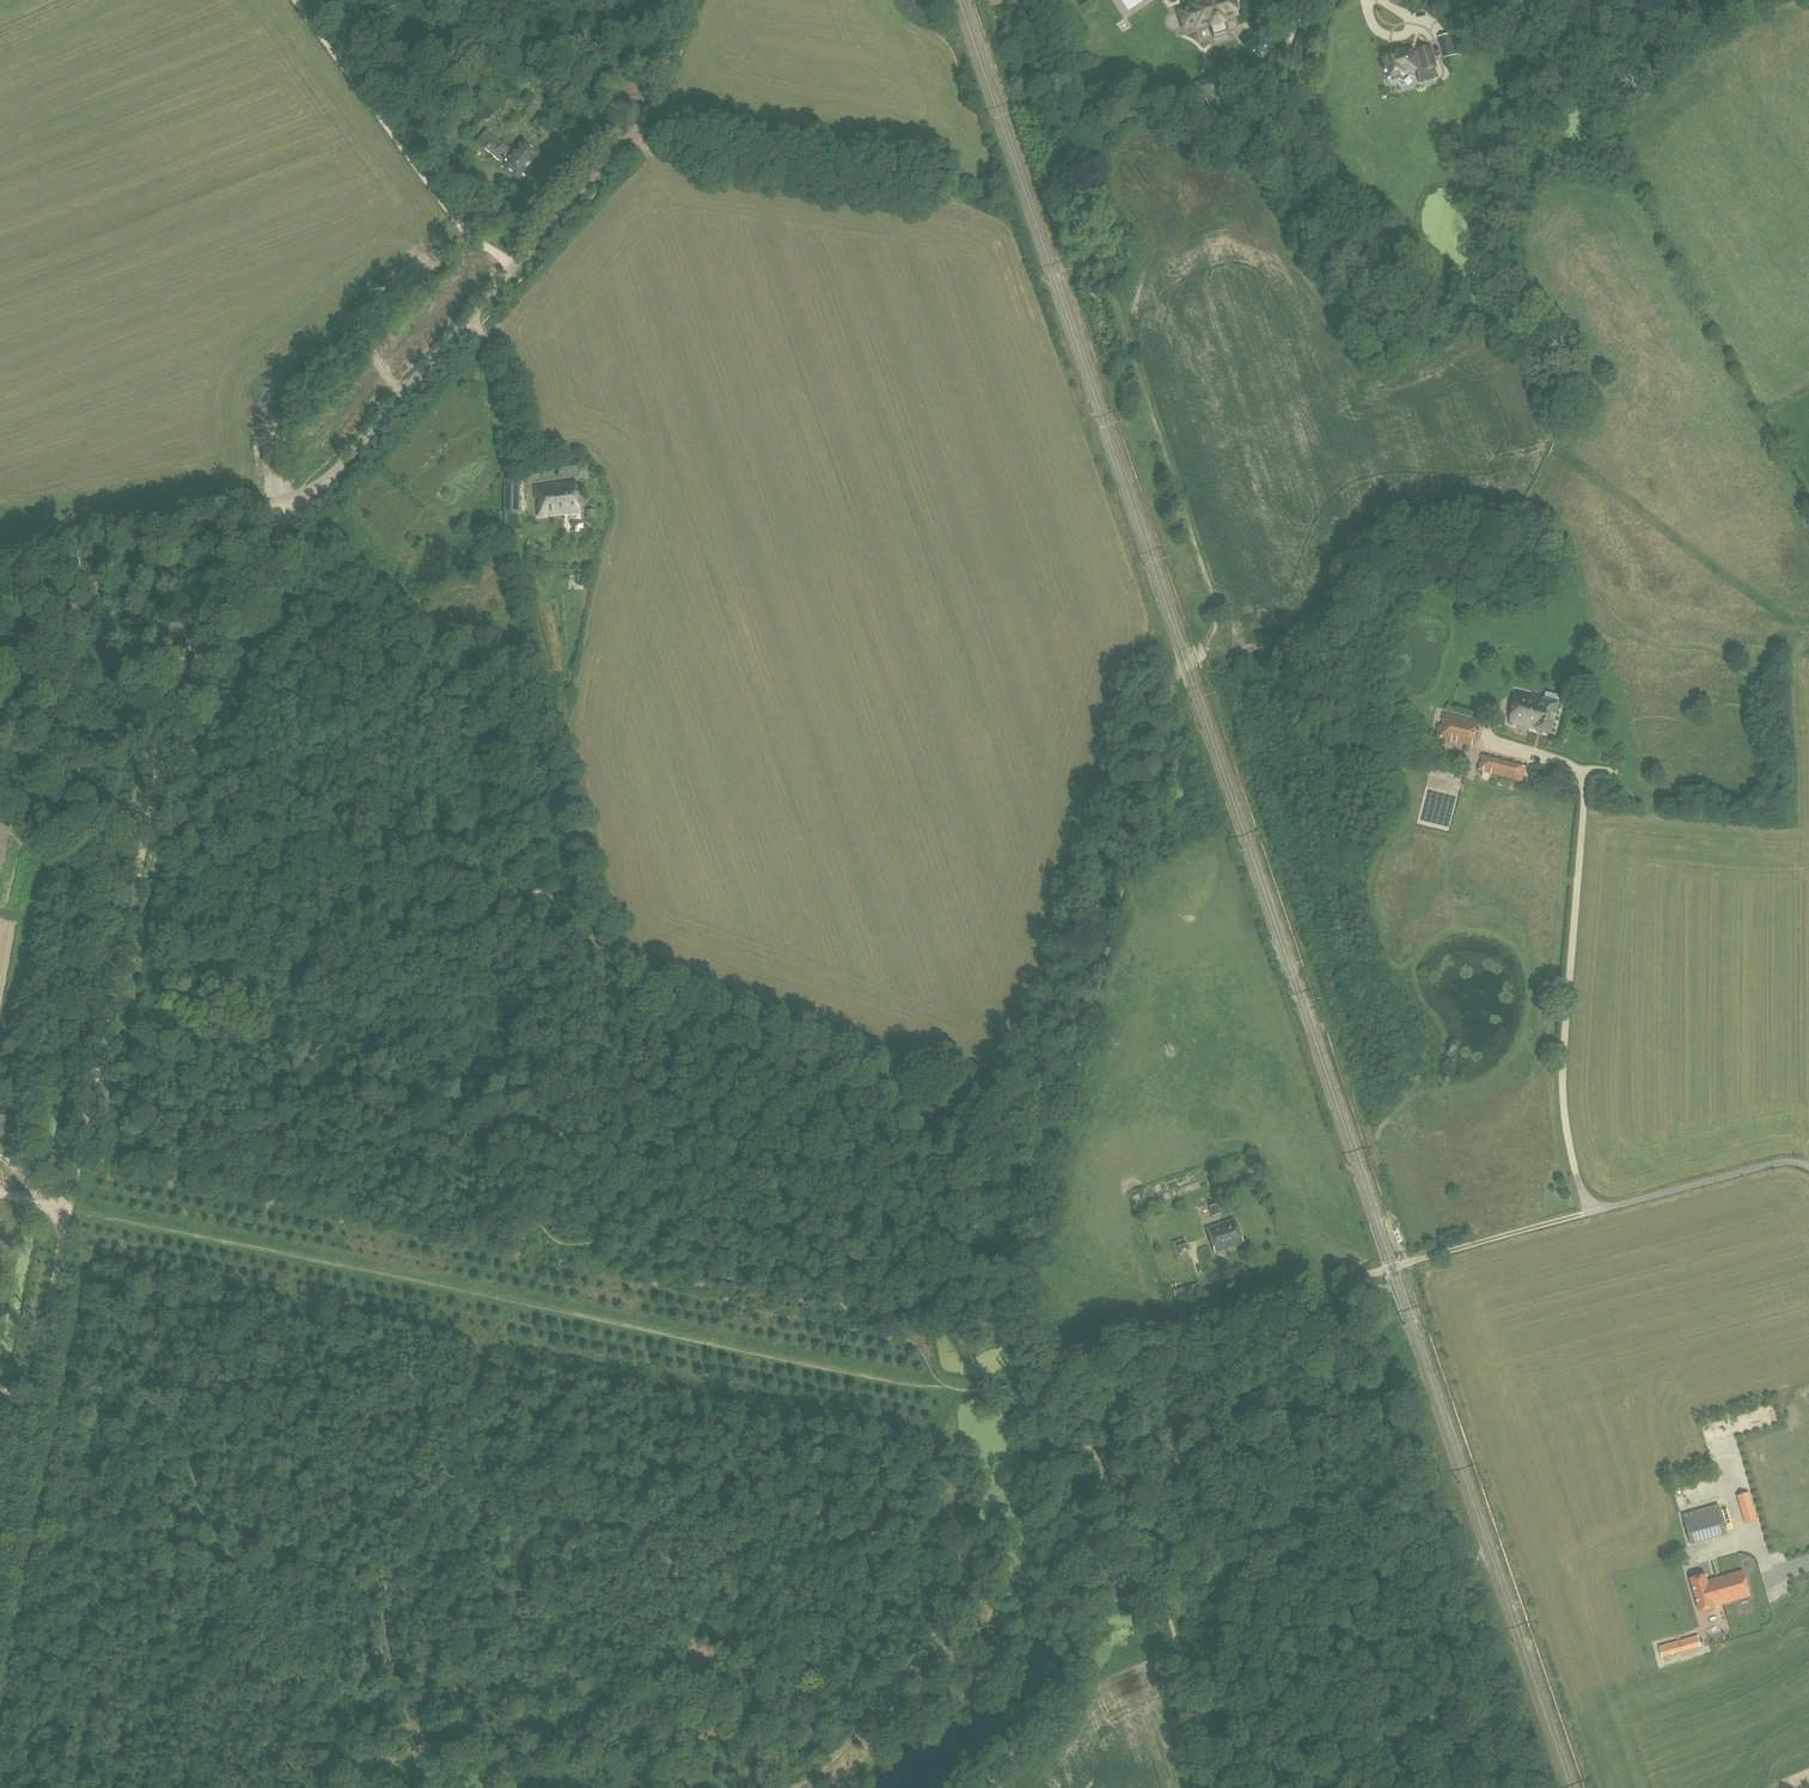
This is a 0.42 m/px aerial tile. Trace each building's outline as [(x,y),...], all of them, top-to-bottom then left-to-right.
[(1184,27),(1195,24),(1196,27),(1209,23),(1213,34),(1227,30),(1224,19),(1237,15),(1235,10),(1239,9),(1236,0),(1202,0),(1189,4),(1190,7),(1179,11),(1184,27)] [(1237,39),(1245,39),(1244,25),(1237,26),(1237,39)] [(390,36),(393,60),(403,59),(401,35),(390,36)] [(1234,39),(1223,44),(1226,52),(1237,46),(1234,39)] [(1257,65),(1267,56),(1259,45),(1248,54),(1257,65)] [(1442,49),(1444,58),(1461,54),(1458,46),(1442,49)] [(1398,51),(1382,55),(1386,71),(1385,71),(1385,74),(1387,73),(1388,78),(1392,77),(1393,80),(1401,77),(1401,75),(1404,74),(1404,73),(1423,68),(1424,71),(1436,68),(1430,47),(1419,50),(1419,53),(1413,54),(1412,48),(1398,52),(1398,51)] [(533,71),(534,86),(545,85),(545,70),(533,71)] [(1193,88),(1201,101),(1211,95),(1216,103),(1230,94),(1224,84),(1226,83),(1218,70),(1202,79),(1203,82),(1193,88)] [(457,137),(465,129),(457,122),(449,130),(457,137)] [(504,166),(503,167),(517,179),(538,154),(524,142),(512,156),(509,154),(512,149),(508,147),(503,144),(486,130),(476,142),(504,166)] [(461,143),(469,151),(476,144),(468,136),(461,143)] [(558,477),(581,475),(579,459),(556,461),(558,477)] [(505,480),(505,511),(519,511),(519,480),(505,480)] [(580,510),(577,482),(535,487),(539,515),(580,510)] [(586,512),(587,520),(596,519),(595,510),(586,512)] [(590,591),(589,577),(575,578),(576,591),(590,591)] [(1511,722),(1552,733),(1560,704),(1558,703),(1560,695),(1546,692),(1544,699),(1519,693),(1511,722)] [(1444,714),(1438,737),(1473,746),(1479,723),(1444,714)] [(1483,756),(1479,771),(1523,782),(1527,768),(1483,756)] [(1209,1207),(1212,1217),(1221,1214),(1219,1204),(1209,1207)] [(1244,1243),(1235,1219),(1208,1229),(1216,1253),(1244,1243)] [(1190,1275),(1202,1272),(1198,1255),(1187,1257),(1190,1275)] [(1232,1296),(1238,1301),(1243,1295),(1238,1290),(1232,1296)] [(1762,1424),(1772,1422),(1771,1415),(1761,1417),(1762,1424)] [(1722,1521),(1726,1535),(1727,1535),(1720,1508),(1684,1518),(1688,1533),(1691,1544),(1703,1541),(1699,1528),(1722,1521)] [(1754,1518),(1745,1521),(1751,1541),(1760,1538),(1754,1518)] [(1752,1543),(1755,1562),(1768,1560),(1765,1541),(1752,1543)] [(1751,1595),(1744,1571),(1708,1581),(1706,1574),(1691,1578),(1701,1612),(1715,1608),(1715,1606),(1751,1595)] [(1660,1646),(1663,1657),(1702,1646),(1699,1635),(1660,1646)]
